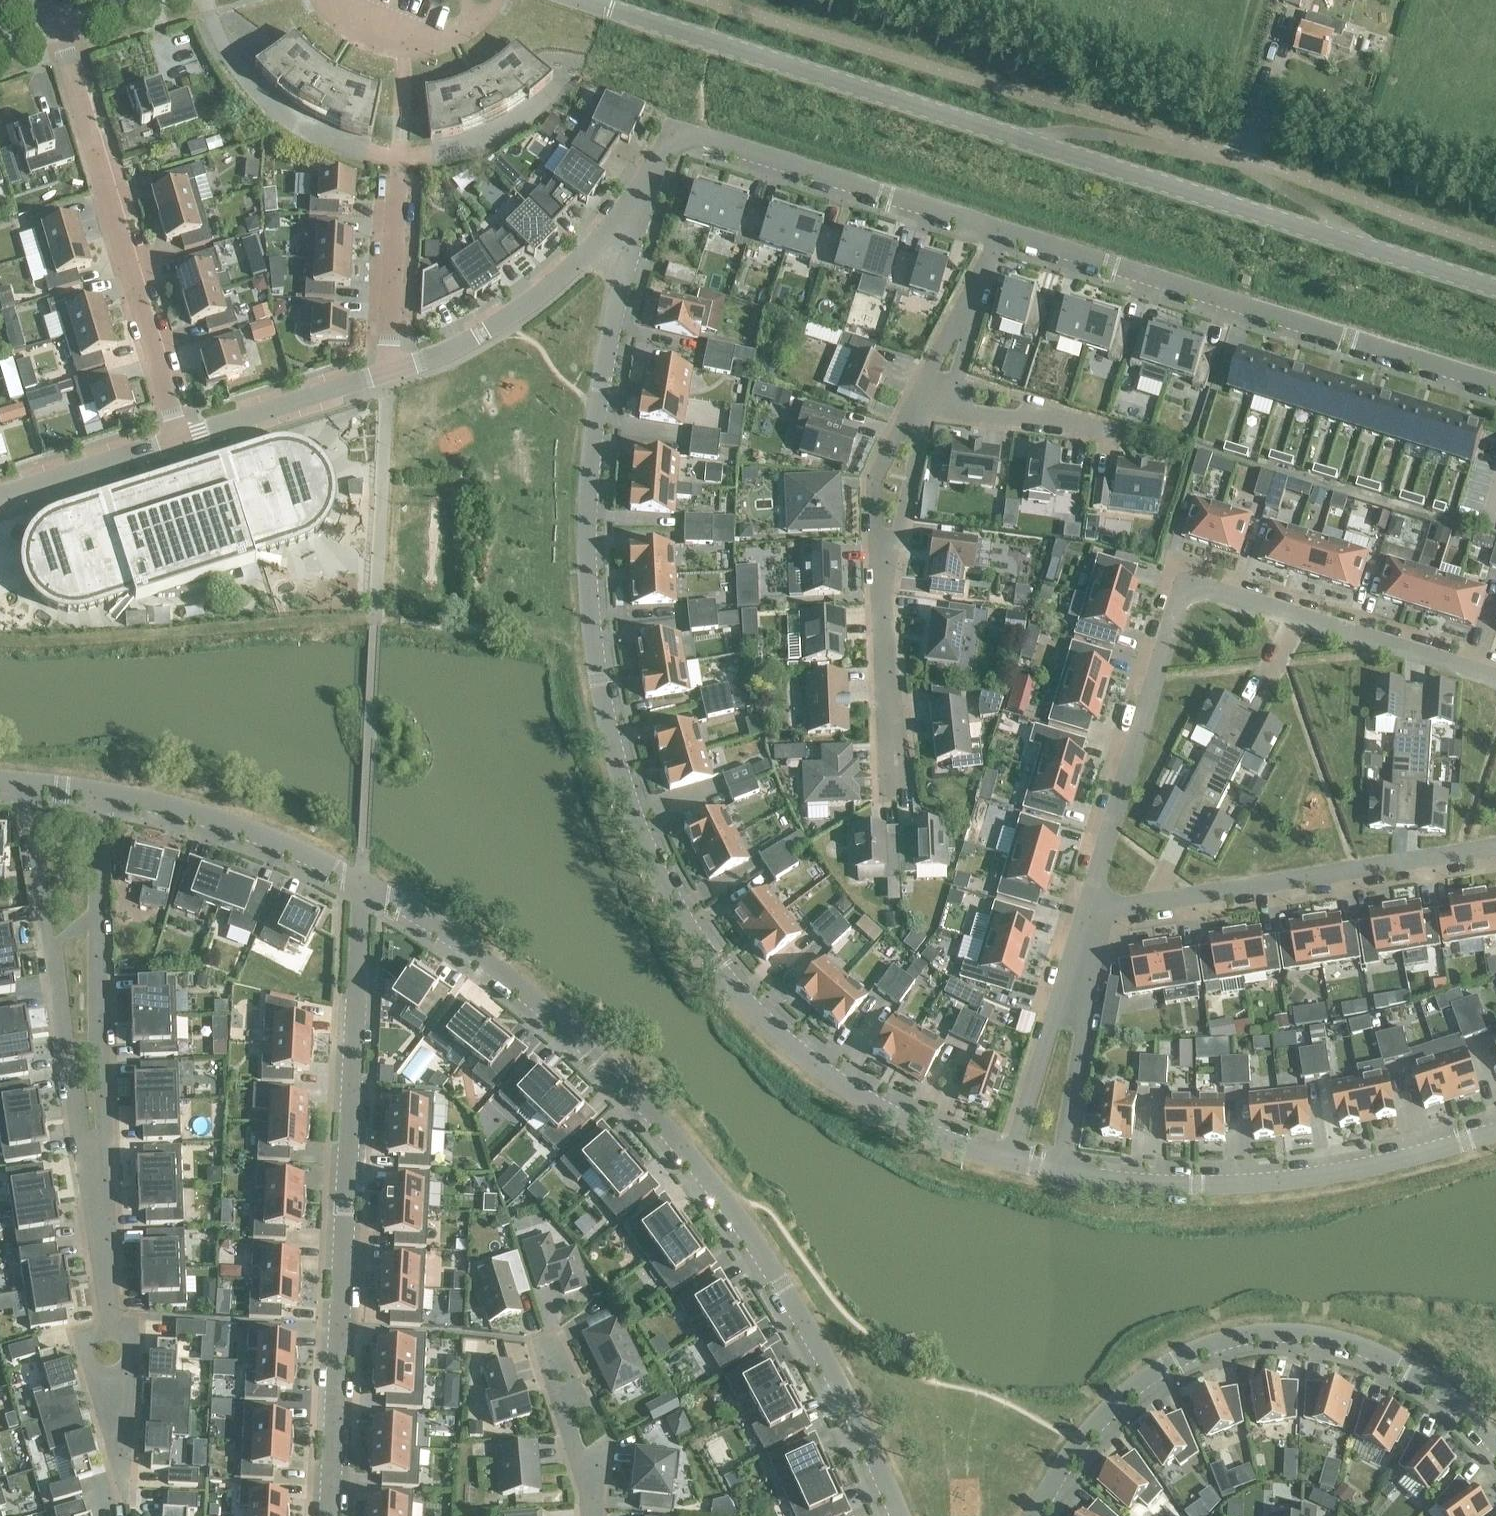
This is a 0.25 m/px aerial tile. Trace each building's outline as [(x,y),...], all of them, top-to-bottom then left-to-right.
[(1283,4),(1300,9),(1303,0),(1285,0),(1283,4)] [(1394,13),(1387,36),(1394,39),(1401,16),(1394,13)] [(1296,53),(1327,62),(1331,47),(1339,49),(1339,50),(1350,53),(1355,38),(1344,35),(1346,27),(1308,15),(1304,28),(1296,53)] [(1377,30),(1385,32),(1390,19),(1382,16),(1377,30)] [(279,87),(292,97),(306,108),(320,116),(332,122),(346,127),(359,131),(372,134),(381,90),(379,90),(367,87),(369,81),(352,75),(350,81),(337,74),(329,69),(317,61),(321,56),(308,43),(304,48),(295,39),(296,39),(294,37),(259,65),(270,77),(279,87)] [(426,92),(424,92),(429,137),(443,135),(456,132),(470,128),(483,123),(498,116),(511,108),(537,89),(548,78),(515,47),(514,48),(514,49),(505,57),(501,52),(487,63),(491,68),(478,76),(470,80),(456,86),(454,79),(437,84),(439,90),(426,93),(426,92)] [(126,91),(133,111),(136,110),(141,126),(156,121),(160,134),(197,122),(187,91),(164,99),(161,88),(150,91),(148,86),(149,86),(149,84),(126,91)] [(620,105),(605,98),(586,138),(580,136),(571,148),(600,169),(625,133),(633,136),(645,110),(623,100),(620,105)] [(21,147),(30,176),(74,162),(64,131),(49,136),(45,125),(34,128),(33,123),(34,123),(33,121),(11,128),(17,148),(21,147)] [(540,188),(529,199),(554,224),(585,193),(592,197),(603,180),(606,182),(606,181),(571,155),(559,147),(543,170),(555,179),(545,192),(540,188)] [(502,153),(490,164),(497,172),(509,161),(502,153)] [(245,179),(258,180),(260,164),(246,162),(245,179)] [(166,189),(152,193),(159,218),(201,206),(194,181),(206,178),(202,165),(190,168),(162,177),(166,189)] [(309,216),(338,217),(339,204),(353,205),(354,197),(357,197),(358,176),(337,171),(337,172),(337,177),(311,176),(309,216)] [(710,231),(722,193),(696,185),(684,223),(710,231)] [(722,193),(710,231),(735,239),(734,244),(746,248),(758,209),(746,206),(748,201),(722,193)] [(201,206),(159,218),(167,243),(180,239),(184,251),(212,243),(201,206)] [(479,242),(500,271),(535,245),(541,251),(556,237),(557,238),(558,237),(528,206),(496,237),(492,233),(479,242)] [(760,247),(785,255),(797,216),(771,208),(770,213),(758,209),(746,248),(759,252),(760,247)] [(30,218),(41,255),(83,243),(76,218),(62,222),(58,210),(30,218)] [(797,216),(785,255),(810,262),(809,267),(821,271),(833,232),(822,229),(823,224),(797,216)] [(309,220),(307,259),(351,262),(352,236),(337,235),(338,222),(309,220)] [(833,232),(821,271),(834,275),(835,270),(860,278),(872,239),(846,232),(845,236),(833,232)] [(249,242),(252,254),(265,251),(261,235),(251,238),(252,241),(249,242)] [(872,239),(860,278),(885,286),(884,290),(896,294),(908,256),(897,252),(898,248),(872,239)] [(83,243),(41,255),(48,280),(45,281),(48,294),(80,284),(77,272),(90,268),(83,243)] [(424,259),(439,260),(439,243),(425,243),(424,259)] [(440,274),(436,269),(422,275),(421,316),(477,289),(482,295),(499,284),(500,285),(501,284),(477,249),(440,274)] [(176,276),(184,301),(218,291),(214,278),(222,276),(215,251),(187,260),(190,272),(176,276)] [(908,256),(896,294),(909,298),(910,293),(936,301),(948,263),(921,255),(920,259),(908,256)] [(260,259),(248,263),(252,278),(265,274),(260,259)] [(351,262),(307,259),(305,298),(334,300),(335,287),(349,287),(351,262)] [(669,265),(664,280),(692,288),(697,274),(669,265)] [(284,280),(271,282),(272,292),(285,290),(284,280)] [(1024,334),(1037,338),(1049,299),(1037,296),(1039,291),(1012,283),(1000,321),(1026,329),(1024,334)] [(218,291),(184,301),(191,326),(205,322),(209,334),(237,326),(230,301),(222,304),(218,291)] [(59,315),(66,338),(108,326),(100,301),(86,305),(83,293),(47,303),(51,317),(59,315)] [(657,320),(655,329),(660,330),(698,339),(700,330),(706,332),(712,306),(681,298),(679,305),(662,301),(657,320)] [(1060,340),(1085,348),(1097,309),(1071,301),(1070,306),(1058,302),(1046,341),(1059,345),(1060,340)] [(312,329),(311,343),(328,344),(328,346),(349,347),(350,326),(347,326),(348,318),(333,317),(334,304),(301,303),(299,328),(312,329)] [(252,311),(256,323),(272,318),(268,305),(252,311)] [(1133,326),(1121,322),(1123,317),(1097,309),(1085,348),(1110,355),(1109,360),(1121,364),(1133,326)] [(250,326),(255,343),(275,337),(270,321),(250,326)] [(108,326),(66,338),(77,376),(105,367),(101,355),(115,351),(108,326)] [(1144,366),(1169,374),(1181,335),(1155,327),(1154,332),(1142,328),(1130,367),(1143,371),(1144,366)] [(246,359),(239,334),(211,342),(215,355),(201,359),(203,367),(201,368),(207,388),(227,382),(226,379),(242,374),(238,361),(246,359)] [(841,335),(837,347),(838,348),(847,352),(853,354),(838,391),(870,404),(875,392),(876,392),(881,378),(885,366),(870,360),(875,349),(853,340),(841,335)] [(1217,351),(1206,348),(1207,343),(1181,335),(1169,374),(1194,381),(1193,386),(1205,390),(1217,351)] [(708,341),(705,357),(733,363),(736,349),(709,344),(710,341),(708,341)] [(1242,354),(1231,391),(1254,398),(1265,361),(1242,354)] [(33,357),(9,365),(18,394),(43,386),(33,357)] [(733,363),(705,357),(702,373),(703,373),(703,371),(730,376),(733,363)] [(1287,368),(1265,361),(1254,398),(1275,405),(1287,368)] [(645,383),(644,391),(648,392),(687,398),(692,370),(648,363),(645,383)] [(1028,386),(1033,369),(1012,364),(1008,380),(1028,386)] [(1287,368),(1275,405),(1297,412),(1309,375),(1287,368)] [(106,371),(73,381),(82,410),(79,410),(84,429),(100,424),(98,419),(115,415),(116,417),(136,411),(130,391),(127,392),(125,384),(111,388),(106,371)] [(1319,418),(1330,381),(1309,375),(1297,412),(1319,418)] [(1352,388),(1330,381),(1319,418),(1341,425),(1352,388)] [(1352,388),(1341,425),(1362,432),(1374,395),(1352,388)] [(28,396),(33,415),(53,409),(47,390),(28,396)] [(642,400),(639,419),(682,426),(687,398),(648,392),(644,391),(642,400)] [(1362,432),(1384,439),(1396,402),(1374,395),(1362,432)] [(1396,402),(1384,439),(1406,445),(1417,408),(1396,402)] [(6,423),(31,419),(29,404),(3,408),(6,423)] [(805,405),(798,430),(807,433),(801,453),(846,467),(856,435),(840,430),(837,427),(835,426),(838,417),(844,418),(844,417),(805,405)] [(744,428),(746,408),(737,407),(735,427),(744,428)] [(1417,408),(1406,445),(1428,452),(1439,415),(1417,408)] [(1439,415),(1428,452),(1450,459),(1461,422),(1439,415)] [(1461,422),(1450,459),(1472,466),(1477,451),(1484,429),(1461,422)] [(693,427),(691,443),(719,447),(721,433),(694,430),(694,427),(693,427)] [(0,437),(0,459),(14,455),(7,435),(0,437)] [(719,447),(691,443),(689,460),(690,460),(690,457),(717,461),(719,447)] [(1227,444),(1224,452),(1235,456),(1238,448),(1234,447),(1227,444)] [(949,469),(947,479),(967,482),(967,486),(994,489),(999,452),(979,449),(980,446),(969,445),(969,448),(952,446),(950,457),(944,457),(943,469),(949,469)] [(1238,448),(1235,456),(1247,459),(1250,452),(1238,448)] [(26,558),(25,564),(26,573),(28,580),(31,587),(36,595),(41,600),(49,605),(57,609),(65,612),(69,612),(75,612),(78,612),(85,611),(139,594),(152,596),(163,596),(169,596),(177,595),(190,593),(197,591),(206,587),(213,584),(220,580),(227,575),(233,571),(238,567),(244,560),(300,543),(305,540),(311,537),(316,532),(321,527),(325,521),(328,514),(330,508),(331,500),(331,493),(329,486),(328,481),(325,475),(322,470),(317,464),(312,460),(307,456),(302,453),(295,451),(289,450),(284,450),(278,450),(273,450),(268,452),(229,464),(227,459),(96,501),(98,506),(57,519),(51,522),(45,526),(40,530),(35,535),(32,541),(29,547),(27,552),(26,558)] [(1030,452),(1024,494),(1054,498),(1055,492),(1076,495),(1079,471),(1063,469),(1063,473),(1058,472),(1060,456),(1030,452)] [(1192,477),(1205,481),(1213,456),(1200,452),(1192,477)] [(1283,456),(1278,455),(1271,453),(1269,461),(1281,464),(1283,456)] [(633,475),(632,483),(637,483),(676,486),(678,458),(634,455),(633,475)] [(1281,464),(1292,468),(1295,460),(1283,456),(1281,464)] [(1114,486),(1110,486),(1110,485),(1096,483),(1093,509),(1107,511),(1109,496),(1112,497),(1160,503),(1161,497),(1163,495),(1164,488),(1162,486),(1164,469),(1145,466),(1145,465),(1136,464),(1136,465),(1117,463),(1114,486)] [(1315,466),(1313,474),(1324,478),(1327,470),(1321,468),(1315,466)] [(1327,470),(1324,478),(1336,481),(1338,474),(1327,470)] [(1255,496),(1268,501),(1276,476),(1263,471),(1255,496)] [(1266,508),(1279,512),(1289,480),(1276,476),(1268,501),(1266,508)] [(785,479),(787,517),(801,517),(802,533),(841,531),(840,508),(836,508),(836,497),(840,497),(839,477),(785,479)] [(1370,483),(1364,482),(1359,480),(1356,488),(1368,491),(1370,483)] [(362,498),(363,481),(348,484),(349,498),(362,498)] [(632,492),(630,511),(674,515),(675,498),(691,500),(692,488),(676,486),(637,483),(632,483),(632,492)] [(1368,491),(1379,495),(1382,487),(1370,483),(1368,491)] [(1319,504),(1332,506),(1334,490),(1321,489),(1319,504)] [(1402,493),(1400,501),(1411,505),(1414,497),(1408,495),(1402,493)] [(1411,505),(1423,508),(1425,501),(1414,497),(1411,505)] [(1184,539),(1212,547),(1224,509),(1196,501),(1184,539)] [(1436,504),(1433,512),(1445,515),(1447,507),(1436,504)] [(1251,518),(1224,509),(1212,547),(1239,556),(1251,518)] [(684,514),(684,531),(713,531),(713,518),(686,517),(686,514),(684,514)] [(1408,537),(1413,518),(1400,515),(1395,534),(1408,537)] [(1077,537),(1089,536),(1088,522),(1076,523),(1077,537)] [(1261,562),(1288,571),(1300,533),(1273,524),(1261,562)] [(713,531),(684,531),(684,547),(685,547),(685,545),(712,545),(713,531)] [(1353,532),(1350,543),(1373,549),(1375,538),(1353,532)] [(1288,571),(1309,577),(1321,539),(1300,533),(1288,571)] [(929,594),(963,599),(965,585),(960,584),(962,568),(973,570),(977,542),(932,536),(928,564),(931,564),(929,581),(931,581),(929,594)] [(1309,577),(1330,584),(1341,545),(1321,539),(1309,577)] [(1055,541),(1049,563),(1061,566),(1068,544),(1055,541)] [(1341,545),(1330,584),(1357,592),(1369,554),(1341,545)] [(673,547),(630,549),(630,569),(631,577),(636,577),(675,576),(673,547)] [(801,552),(803,596),(840,595),(839,578),(838,578),(838,566),(839,566),(838,551),(801,552)] [(1098,558),(1086,597),(1129,610),(1136,586),(1132,584),(1136,570),(1098,558)] [(1378,599),(1405,607),(1417,569),(1390,560),(1378,599)] [(742,564),(742,605),(764,604),(763,564),(742,564)] [(1405,607),(1426,614),(1438,575),(1417,569),(1405,607)] [(1426,614),(1447,620),(1459,582),(1438,575),(1426,614)] [(636,577),(631,577),(631,586),(632,606),(676,604),(675,576),(636,577)] [(1486,590),(1459,582),(1447,620),(1475,628),(1486,590)] [(1028,587),(1016,586),(1013,605),(1025,607),(1028,587)] [(178,597),(158,599),(162,612),(181,605),(178,597)] [(1129,610),(1086,597),(1075,636),(1113,648),(1118,633),(1122,634),(1129,610)] [(687,603),(688,619),(717,616),(715,602),(688,605),(688,602),(687,603)] [(926,664),(956,668),(962,623),(972,624),(974,611),(950,607),(948,619),(932,617),(926,664)] [(742,610),(723,615),(726,628),(746,623),(742,610)] [(761,636),(762,611),(751,610),(750,635),(761,636)] [(800,615),(801,638),(804,638),(806,662),(842,661),(841,630),(846,630),(845,613),(800,615)] [(1008,633),(1022,635),(1025,616),(1011,614),(1008,633)] [(717,616),(688,619),(690,635),(691,635),(691,633),(718,630),(717,616)] [(679,636),(636,644),(639,663),(641,672),(646,671),(684,664),(679,636)] [(1072,645),(1061,684),(1103,697),(1110,672),(1106,671),(1111,656),(1072,645)] [(646,671),(641,672),(642,680),(646,700),(689,692),(684,664),(646,671)] [(846,701),(845,677),(805,679),(808,735),(848,733),(847,713),(849,712),(849,700),(846,701)] [(1417,687),(1404,686),(1404,684),(1380,682),(1377,721),(1397,722),(1395,757),(1413,758),(1417,687)] [(1103,697),(1061,684),(1049,723),(1087,734),(1092,720),(1096,721),(1103,697)] [(699,690),(703,706),(730,699),(727,686),(701,692),(700,689),(699,690)] [(1430,759),(1432,724),(1452,726),(1454,687),(1430,686),(1430,688),(1417,687),(1413,758),(1430,759)] [(980,695),(979,706),(980,719),(997,717),(1003,698),(980,695)] [(1216,777),(1238,734),(1248,714),(1237,708),(1238,706),(1216,695),(1198,729),(1216,738),(1200,769),(1216,777)] [(730,699),(703,706),(706,722),(708,722),(707,719),(734,713),(730,699)] [(964,703),(930,707),(933,732),(934,742),(936,763),(970,759),(964,703)] [(1231,785),(1247,754),(1265,763),(1283,729),(1261,718),(1260,720),(1248,714),(1238,734),(1216,777),(1231,785)] [(696,724),(654,736),(660,755),(662,764),(667,762),(704,751),(696,724)] [(1041,748),(1035,770),(1077,783),(1085,759),(1080,758),(1085,743),(1035,728),(1030,745),(1041,748)] [(781,760),(810,759),(810,746),(780,747),(781,760)] [(803,767),(805,805),(859,803),(858,787),(856,787),(856,781),(858,780),(857,765),(851,765),(850,749),(822,750),(823,766),(803,767)] [(667,762),(662,764),(664,772),(670,791),(712,779),(704,751),(667,762)] [(1395,757),(1393,792),(1373,790),(1371,829),(1395,831),(1395,828),(1408,829),(1413,758),(1395,757)] [(1408,829),(1421,830),(1421,832),(1445,834),(1448,795),(1428,794),(1430,759),(1413,758),(1408,829)] [(722,775),(728,791),(754,780),(749,767),(724,777),(723,775),(722,775)] [(1183,840),(1193,820),(1216,777),(1200,769),(1184,800),(1167,791),(1149,825),(1171,837),(1172,834),(1183,840)] [(1077,783),(1035,770),(1023,810),(1062,821),(1066,806),(1070,808),(1077,783)] [(1183,840),(1195,846),(1193,848),(1215,859),(1233,825),(1215,816),(1231,785),(1216,777),(1193,820),(1183,840)] [(754,780),(728,791),(734,806),(735,805),(734,803),(759,793),(754,780)] [(978,799),(991,803),(995,790),(982,786),(978,799)] [(835,820),(835,807),(813,808),(813,821),(835,820)] [(723,810),(684,830),(693,847),(697,855),(701,853),(736,836),(723,810)] [(1021,818),(1009,857),(1052,870),(1059,845),(1055,844),(1059,829),(1021,818)] [(946,825),(918,826),(913,826),(913,830),(898,831),(899,851),(900,875),(916,875),(916,870),(947,869),(947,852),(955,852),(954,837),(946,838),(946,825)] [(884,828),(854,829),(855,870),(857,870),(884,869),(884,880),(885,884),(900,883),(900,875),(899,851),(898,837),(891,837),(884,838),(884,832),(884,828)] [(701,853),(697,855),(700,863),(709,880),(748,861),(736,836),(701,853)] [(139,906),(165,911),(176,861),(177,861),(177,859),(153,853),(154,849),(155,850),(155,848),(133,843),(128,865),(129,866),(130,865),(132,865),(127,884),(131,885),(143,887),(139,906)] [(758,856),(767,870),(791,855),(784,843),(760,857),(759,855),(758,856)] [(791,855),(767,870),(775,884),(776,883),(775,881),(798,867),(791,855)] [(1052,870),(1009,857),(997,896),(1036,908),(1040,893),(1044,894),(1052,870)] [(204,905),(218,910),(232,871),(214,865),(214,867),(215,867),(213,871),(190,862),(189,864),(190,865),(173,909),(199,918),(204,905)] [(232,871),(218,910),(232,915),(227,928),(252,937),(268,893),(269,893),(270,891),(246,882),(247,879),(248,879),(249,877),(232,871)] [(767,890),(732,917),(744,932),(749,939),(753,936),(784,912),(767,890)] [(1495,938),(1495,893),(1476,896),(1483,940),(1495,938)] [(260,940),(284,952),(290,940),(301,945),(301,946),(304,947),(313,930),(315,931),(314,932),(316,933),(326,912),(305,902),(305,903),(306,904),(304,907),(282,896),(280,898),(281,898),(260,940)] [(1476,896),(1451,900),(1452,910),(1439,912),(1445,946),(1483,940),(1476,896)] [(995,905),(983,944),(1026,956),(1033,932),(1029,931),(1033,916),(995,905)] [(1403,953),(1441,947),(1435,912),(1422,915),(1421,905),(1396,909),(1403,953)] [(1403,953),(1396,909),(1370,913),(1372,923),(1360,925),(1366,967),(1380,965),(1379,957),(1403,953)] [(809,928),(820,940),(841,921),(832,910),(812,929),(810,927),(809,928)] [(753,936),(749,939),(754,946),(766,962),(801,935),(784,912),(753,936)] [(18,954),(18,953),(15,953),(14,947),(15,947),(12,929),(5,930),(3,918),(0,918),(0,957),(18,954)] [(1323,966),(1361,960),(1355,925),(1343,927),(1341,918),(1316,922),(1323,966)] [(841,921),(820,940),(832,952),(833,951),(831,949),(851,931),(841,921)] [(1323,966),(1316,922),(1291,926),(1292,935),(1280,937),(1285,972),(1323,966)] [(1275,938),(1263,940),(1261,930),(1236,934),(1243,978),(1281,972),(1275,938)] [(1236,934),(1211,938),(1212,948),(1200,950),(1207,995),(1221,993),(1220,982),(1243,978),(1236,934)] [(1181,943),(1156,947),(1163,991),(1201,985),(1196,951),(1183,953),(1181,943)] [(1026,956),(983,944),(977,966),(965,963),(960,979),(1010,994),(1014,979),(1019,981),(1026,956)] [(921,957),(931,965),(939,956),(929,947),(921,957)] [(1163,991),(1156,947),(1131,951),(1133,961),(1120,963),(1126,997),(1163,991)] [(0,957),(0,995),(15,993),(13,980),(20,979),(17,961),(17,962),(15,955),(18,954),(0,957)] [(824,960),(795,993),(810,1006),(817,1012),(820,1008),(846,979),(824,960)] [(404,984),(394,1000),(397,1002),(407,1009),(399,1021),(422,1035),(448,996),(450,994),(429,981),(431,977),(432,978),(433,976),(414,964),(401,983),(402,984),(403,983),(404,984)] [(874,989),(887,999),(904,975),(892,967),(876,989),(874,988),(874,989)] [(904,975),(887,999),(900,1008),(901,1007),(899,1006),(915,984),(904,975)] [(820,1008),(817,1012),(823,1017),(838,1030),(867,997),(846,979),(820,1008)] [(129,1019),(129,1020),(176,1018),(175,980),(137,982),(138,994),(131,994),(131,1019),(129,1019)] [(1382,995),(1383,1008),(1399,1006),(1398,994),(1382,995)] [(1478,997),(1465,1002),(1477,1036),(1493,1031),(1492,1029),(1490,1030),(1478,997)] [(1372,998),(1350,1004),(1354,1017),(1375,1011),(1372,998)] [(274,1034),(274,1046),(314,1048),(314,1045),(313,1033),(311,1033),(311,1023),(297,1022),(297,1006),(265,999),(264,1033),(274,1034)] [(31,1037),(31,1036),(28,1036),(27,1030),(28,1030),(25,1012),(18,1013),(16,1001),(0,1003),(0,1042),(31,1037)] [(457,1003),(427,1040),(448,1056),(446,1059),(457,1069),(469,1055),(495,1023),(480,1011),(479,1013),(480,1013),(478,1016),(458,1001),(457,1003)] [(1477,1036),(1465,1002),(1452,1007),(1463,1040),(1461,1040),(1461,1042),(1477,1036)] [(1021,1031),(1037,1036),(1043,1014),(1027,1010),(1021,1031)] [(948,1036),(963,1043),(975,1017),(962,1011),(951,1036),(949,1035),(948,1036)] [(895,1017),(873,1055),(890,1065),(897,1069),(900,1065),(918,1033),(919,1032),(918,1031),(895,1017)] [(975,1017),(963,1043),(978,1050),(979,1048),(976,1047),(987,1023),(975,1017)] [(176,1018),(129,1020),(129,1021),(131,1021),(132,1045),(140,1045),(140,1058),(177,1056),(176,1018)] [(1218,1037),(1240,1037),(1240,1018),(1218,1019),(1218,1037)] [(495,1023),(469,1055),(481,1064),(472,1075),(493,1092),(524,1054),(505,1038),(507,1035),(508,1036),(509,1034),(495,1023)] [(1403,1029),(1390,1033),(1397,1060),(1413,1056),(1413,1055),(1410,1056),(1403,1029)] [(900,1065),(897,1069),(905,1074),(918,1082),(922,1084),(944,1046),(919,1032),(918,1033),(900,1065)] [(1302,1033),(1285,1034),(1286,1045),(1303,1044),(1302,1033)] [(1397,1060),(1390,1033),(1376,1036),(1383,1063),(1381,1063),(1381,1065),(1384,1064),(1397,1060)] [(0,1042),(0,1080),(28,1076),(26,1063),(33,1062),(30,1044),(29,1038),(32,1037),(31,1037),(0,1042)] [(1200,1066),(1199,1041),(1187,1041),(1187,1067),(1200,1066)] [(428,1045),(403,1071),(419,1086),(444,1061),(428,1045)] [(314,1048),(274,1046),(273,1058),(262,1058),(261,1083),(293,1084),(294,1072),(308,1073),(309,1063),(312,1063),(314,1051),(314,1048)] [(1327,1047),(1313,1050),(1318,1078),(1334,1075),(1334,1074),(1331,1074),(1327,1047)] [(1318,1078),(1313,1050),(1300,1052),(1304,1079),(1301,1079),(1302,1080),(1318,1078)] [(1466,1051),(1439,1059),(1451,1096),(1452,1101),(1461,1098),(1479,1092),(1466,1051)] [(1137,1086),(1153,1087),(1155,1059),(1141,1058),(1140,1085),(1137,1085),(1137,1086)] [(1249,1058),(1235,1059),(1237,1087),(1254,1086),(1254,1085),(1251,1085),(1249,1058)] [(961,1096),(959,1101),(968,1104),(987,1110),(992,1093),(998,1095),(1004,1080),(998,1078),(1001,1069),(973,1059),(961,1096)] [(1155,1059),(1153,1087),(1170,1088),(1170,1087),(1167,1086),(1169,1059),(1155,1059)] [(1237,1087),(1235,1059),(1222,1060),(1223,1087),(1221,1087),(1221,1088),(1237,1087)] [(1439,1059),(1412,1068),(1425,1110),(1444,1104),(1452,1101),(1451,1096),(1439,1059)] [(517,1115),(527,1105),(538,1115),(566,1086),(553,1073),(552,1074),(553,1075),(550,1078),(532,1061),(498,1097),(517,1115)] [(132,1103),(132,1104),(179,1102),(178,1064),(140,1066),(141,1078),(134,1078),(134,1103),(132,1103)] [(1381,1065),(1357,1069),(1360,1080),(1368,1118),(1369,1123),(1377,1121),(1396,1117),(1387,1074),(1384,1064),(1381,1065)] [(437,1073),(429,1083),(434,1087),(443,1087),(448,1081),(437,1073)] [(1360,1080),(1332,1086),(1341,1129),(1360,1125),(1369,1123),(1368,1118),(1360,1080)] [(45,1120),(44,1119),(41,1119),(40,1113),(41,1112),(38,1095),(31,1096),(29,1083),(0,1088),(0,1127),(45,1120)] [(566,1086),(538,1115),(549,1126),(539,1136),(558,1154),(591,1121),(593,1119),(575,1102),(577,1099),(578,1100),(579,1098),(566,1086)] [(270,1112),(270,1125),(310,1127),(310,1124),(309,1112),(306,1112),(307,1102),(292,1101),(293,1089),(254,1087),(252,1111),(270,1112)] [(1307,1091),(1279,1094),(1283,1133),(1283,1137),(1292,1136),(1312,1134),(1307,1091)] [(385,1128),(385,1131),(431,1133),(433,1096),(401,1094),(401,1106),(390,1106),(390,1116),(386,1116),(386,1128),(385,1128)] [(1101,1102),(1099,1119),(1105,1119),(1103,1137),(1123,1139),(1132,1141),(1132,1136),(1137,1097),(1108,1094),(1107,1103),(1101,1102)] [(1279,1094),(1250,1097),(1255,1140),(1275,1138),(1283,1137),(1283,1133),(1279,1094)] [(1215,1098),(1197,1099),(1197,1138),(1197,1142),(1206,1142),(1225,1142),(1225,1098),(1215,1098)] [(1197,1099),(1168,1099),(1169,1143),(1188,1143),(1197,1142),(1197,1138),(1197,1099)] [(179,1102),(132,1104),(132,1105),(134,1105),(135,1129),(142,1129),(143,1141),(180,1140),(179,1102)] [(440,1107),(441,1129),(452,1128),(451,1107),(440,1107)] [(0,1127),(0,1138),(4,1164),(41,1159),(39,1146),(46,1145),(43,1127),(42,1121),(45,1120),(0,1127)] [(310,1127),(270,1125),(269,1137),(258,1136),(257,1161),(289,1163),(290,1151),(298,1151),(304,1151),(305,1141),(307,1141),(309,1129),(310,1127)] [(591,1171),(601,1182),(632,1155),(620,1141),(619,1142),(620,1143),(617,1146),(600,1127),(598,1129),(599,1129),(560,1163),(577,1183),(591,1171)] [(431,1133),(385,1131),(385,1133),(385,1146),(388,1146),(388,1156),(399,1157),(398,1168),(430,1170),(431,1133)] [(452,1134),(439,1133),(437,1159),(451,1160),(452,1134)] [(135,1187),(135,1188),(182,1186),(181,1148),(143,1149),(144,1162),(137,1162),(137,1187),(135,1187)] [(632,1155),(601,1182),(611,1193),(601,1203),(618,1223),(656,1190),(639,1172),(642,1169),(643,1170),(644,1169),(632,1155)] [(5,1172),(11,1210),(58,1203),(58,1202),(55,1202),(54,1196),(51,1178),(44,1179),(42,1166),(5,1172)] [(266,1191),(266,1203),(306,1205),(306,1203),(305,1190),(302,1190),(303,1180),(288,1180),(289,1167),(257,1166),(256,1191),(266,1191)] [(381,1206),(381,1209),(428,1212),(429,1174),(398,1172),(397,1184),(386,1184),(386,1194),(382,1194),(382,1206),(381,1206)] [(544,1183),(534,1190),(544,1203),(553,1196),(544,1183)] [(182,1186),(135,1188),(135,1189),(137,1188),(138,1213),(145,1213),(146,1225),(183,1224),(182,1186)] [(623,1228),(648,1262),(692,1230),(681,1215),(680,1216),(681,1217),(677,1219),(663,1199),(661,1200),(661,1201),(623,1228)] [(58,1203),(11,1210),(17,1247),(54,1242),(52,1229),(59,1228),(57,1210),(56,1210),(55,1204),(58,1203)] [(306,1205),(266,1203),(265,1216),(254,1215),(253,1240),(285,1242),(286,1229),(300,1230),(301,1220),(303,1220),(305,1208),(306,1205)] [(428,1212),(381,1209),(381,1212),(382,1211),(381,1224),(385,1224),(384,1234),(395,1235),(394,1247),(426,1248),(428,1212)] [(590,1238),(601,1229),(591,1216),(580,1225),(590,1238)] [(692,1230),(648,1262),(672,1296),(710,1268),(711,1268),(713,1267),(698,1247),(701,1244),(702,1245),(703,1244),(692,1230)] [(138,1271),(138,1272),(185,1270),(184,1232),(146,1233),(147,1246),(139,1246),(140,1271),(138,1271)] [(560,1282),(564,1295),(586,1288),(582,1275),(583,1275),(575,1249),(555,1256),(549,1237),(524,1245),(537,1289),(560,1282)] [(262,1270),(262,1282),(301,1284),(302,1281),(301,1269),(298,1269),(299,1259),(284,1258),(285,1246),(253,1244),(251,1269),(262,1270)] [(18,1255),(24,1293),(71,1286),(71,1285),(68,1285),(67,1279),(67,1278),(65,1261),(57,1262),(55,1249),(18,1255)] [(453,1268),(456,1253),(437,1249),(435,1265),(453,1268)] [(378,1285),(377,1288),(424,1291),(426,1252),(394,1251),(393,1263),(383,1262),(382,1272),(379,1272),(378,1285)] [(475,1278),(489,1323),(521,1313),(516,1297),(517,1293),(517,1291),(526,1288),(528,1293),(529,1293),(517,1254),(492,1262),(495,1271),(475,1278)] [(185,1270),(138,1272),(140,1272),(141,1297),(148,1297),(149,1309),(186,1308),(185,1270)] [(473,1291),(472,1271),(458,1272),(459,1291),(473,1291)] [(702,1317),(710,1330),(745,1308),(735,1292),(734,1293),(734,1294),(731,1296),(718,1275),(716,1276),(716,1277),(676,1302),(690,1324),(702,1317)] [(301,1284),(262,1282),(261,1294),(250,1294),(249,1319),(281,1320),(282,1308),(296,1309),(297,1299),(299,1299),(301,1287),(301,1284)] [(71,1286),(24,1293),(28,1316),(30,1330),(67,1325),(65,1312),(72,1311),(70,1293),(69,1293),(68,1287),(71,1286)] [(424,1291),(377,1288),(377,1290),(378,1290),(377,1302),(381,1302),(380,1313),(391,1313),(390,1325),(422,1326),(424,1291)] [(225,1312),(242,1314),(243,1300),(225,1299),(225,1312)] [(745,1308),(710,1330),(718,1342),(706,1350),(721,1373),(761,1347),(761,1348),(763,1347),(750,1325),(753,1323),(753,1324),(755,1323),(745,1308)] [(584,1336),(612,1393),(646,1377),(617,1320),(584,1336)] [(175,1338),(206,1339),(206,1325),(176,1323),(175,1338)] [(258,1352),(257,1364),(297,1366),(297,1364),(296,1351),(294,1351),(294,1341),(280,1341),(281,1328),(248,1327),(247,1351),(258,1352)] [(373,1367),(373,1370),(424,1373),(426,1336),(390,1334),(389,1345),(378,1345),(378,1355),(374,1355),(374,1368),(373,1367)] [(32,1393),(41,1423),(79,1412),(72,1389),(75,1388),(73,1380),(68,1364),(60,1366),(56,1351),(41,1355),(37,1341),(8,1350),(12,1364),(39,1356),(48,1389),(32,1393)] [(152,1382),(151,1406),(190,1408),(191,1377),(175,1376),(177,1343),(157,1342),(157,1357),(149,1357),(148,1373),(149,1373),(148,1382),(152,1382)] [(750,1396),(757,1409),(793,1389),(784,1373),(783,1374),(783,1375),(780,1377),(768,1355),(766,1356),(766,1357),(724,1379),(737,1402),(750,1396)] [(484,1370),(492,1395),(485,1397),(494,1427),(531,1415),(526,1397),(520,1399),(509,1363),(484,1370)] [(297,1366),(257,1364),(257,1377),(246,1376),(244,1401),(276,1403),(277,1390),(292,1391),(292,1381),(295,1381),(297,1369),(297,1366)] [(424,1373),(373,1370),(373,1373),(373,1385),(376,1386),(376,1396),(386,1396),(386,1408),(422,1410),(424,1373)] [(462,1392),(463,1376),(453,1375),(452,1392),(462,1392)] [(1257,1413),(1260,1426),(1297,1420),(1299,1384),(1284,1384),(1279,1384),(1279,1381),(1253,1385),(1255,1398),(1252,1399),(1254,1414),(1257,1413)] [(1306,1420),(1342,1430),(1345,1418),(1348,1419),(1352,1404),(1349,1403),(1353,1391),(1327,1383),(1326,1387),(1322,1385),(1307,1385),(1306,1420)] [(793,1389),(757,1409),(764,1422),(751,1429),(764,1452),(806,1430),(808,1429),(796,1407),(799,1405),(800,1406),(802,1406),(793,1389)] [(1204,1427),(1209,1439),(1244,1424),(1238,1389),(1224,1392),(1219,1393),(1218,1390),(1193,1400),(1198,1412),(1195,1413),(1201,1428),(1204,1427)] [(651,1404),(659,1421),(684,1410),(676,1393),(651,1404)] [(1356,1437),(1389,1455),(1395,1443),(1398,1445),(1405,1431),(1402,1430),(1408,1419),(1406,1417),(1407,1414),(1396,1408),(1395,1411),(1385,1406),(1383,1409),(1379,1407),(1365,1403),(1356,1437)] [(244,1405),(242,1442),(293,1445),(293,1442),(292,1430),(290,1430),(290,1420),(276,1419),(276,1407),(244,1405)] [(190,1408),(151,1406),(149,1430),(146,1430),(145,1438),(144,1455),(151,1455),(151,1470),(169,1471),(168,1486),(198,1487),(199,1473),(170,1471),(172,1438),(188,1439),(190,1408)] [(79,1412),(41,1423),(50,1453),(66,1449),(75,1481),(49,1489),(53,1503),(82,1495),(78,1481),(93,1477),(88,1461),(96,1458),(91,1442),(91,1443),(89,1435),(86,1436),(79,1412)] [(369,1446),(369,1449),(420,1452),(420,1451),(415,1451),(417,1414),(385,1412),(385,1424),(374,1424),(374,1434),(370,1434),(370,1446),(369,1446)] [(1181,1467),(1199,1455),(1182,1414),(1169,1419),(1165,1422),(1163,1419),(1141,1434),(1148,1445),(1146,1447),(1155,1459),(1157,1457),(1165,1468),(1176,1460),(1181,1467)] [(668,1422),(676,1437),(689,1430),(682,1415),(668,1422)] [(1221,1448),(1246,1438),(1242,1427),(1217,1436),(1221,1448)] [(1417,1436),(1400,1467),(1428,1491),(1437,1482),(1439,1484),(1449,1472),(1447,1470),(1455,1460),(1435,1443),(1433,1446),(1429,1442),(1417,1436)] [(785,1497),(835,1474),(827,1457),(826,1458),(826,1459),(823,1460),(812,1438),(810,1439),(767,1459),(785,1497)] [(293,1445),(242,1442),(240,1480),(272,1481),(273,1469),(288,1470),(288,1460),(291,1460),(293,1448),(293,1445)] [(499,1448),(503,1496),(539,1493),(535,1445),(499,1448)] [(1292,1448),(1290,1471),(1305,1472),(1306,1449),(1292,1448)] [(420,1452),(369,1449),(369,1451),(369,1452),(369,1464),(372,1464),(372,1474),(382,1475),(382,1487),(418,1489),(420,1452)] [(642,1449),(640,1463),(636,1463),(632,1495),(670,1500),(671,1483),(677,1484),(680,1453),(642,1449)] [(1118,1463),(1100,1483),(1110,1492),(1108,1494),(1119,1504),(1121,1502),(1131,1511),(1140,1500),(1149,1508),(1163,1493),(1156,1483),(1136,1454),(1124,1462),(1121,1465),(1118,1463)] [(716,1460),(723,1473),(733,1468),(726,1455),(716,1460)] [(1223,1464),(1212,1468),(1224,1499),(1235,1495),(1233,1491),(1256,1482),(1250,1468),(1227,1476),(1223,1464)] [(835,1474),(785,1497),(794,1515),(844,1515),(847,1515),(837,1492),(841,1490),(841,1491),(843,1491),(835,1474)] [(1436,1506),(1444,1515),(1486,1515),(1492,1512),(1476,1490),(1473,1492),(1470,1489),(1460,1479),(1436,1506)] [(1335,1494),(1348,1504),(1357,1494),(1343,1483),(1335,1494)] [(249,1515),(289,1515),(288,1509),(286,1509),(286,1499),(272,1498),(272,1486),(240,1484),(239,1509),(250,1509),(249,1515)] [(1390,1485),(1382,1495),(1389,1501),(1397,1491),(1390,1485)] [(0,1488),(0,1515),(8,1515),(0,1488)] [(1187,1514),(1188,1515),(1208,1515),(1221,1503),(1211,1490),(1201,1497),(1204,1501),(1187,1514)] [(413,1493),(381,1491),(381,1503),(370,1502),(370,1512),(366,1512),(366,1515),(412,1515),(413,1493)] [(1335,1512),(1340,1502),(1315,1491),(1310,1501),(1335,1512)] [(188,1512),(197,1512),(198,1497),(168,1495),(167,1509),(163,1509),(163,1515),(187,1515),(188,1512)] [(722,1514),(740,1513),(738,1496),(720,1498),(722,1514)] [(83,1503),(54,1511),(55,1515),(86,1515),(83,1503)] [(1099,1503),(1090,1513),(1088,1515),(1114,1515),(1099,1503)]
